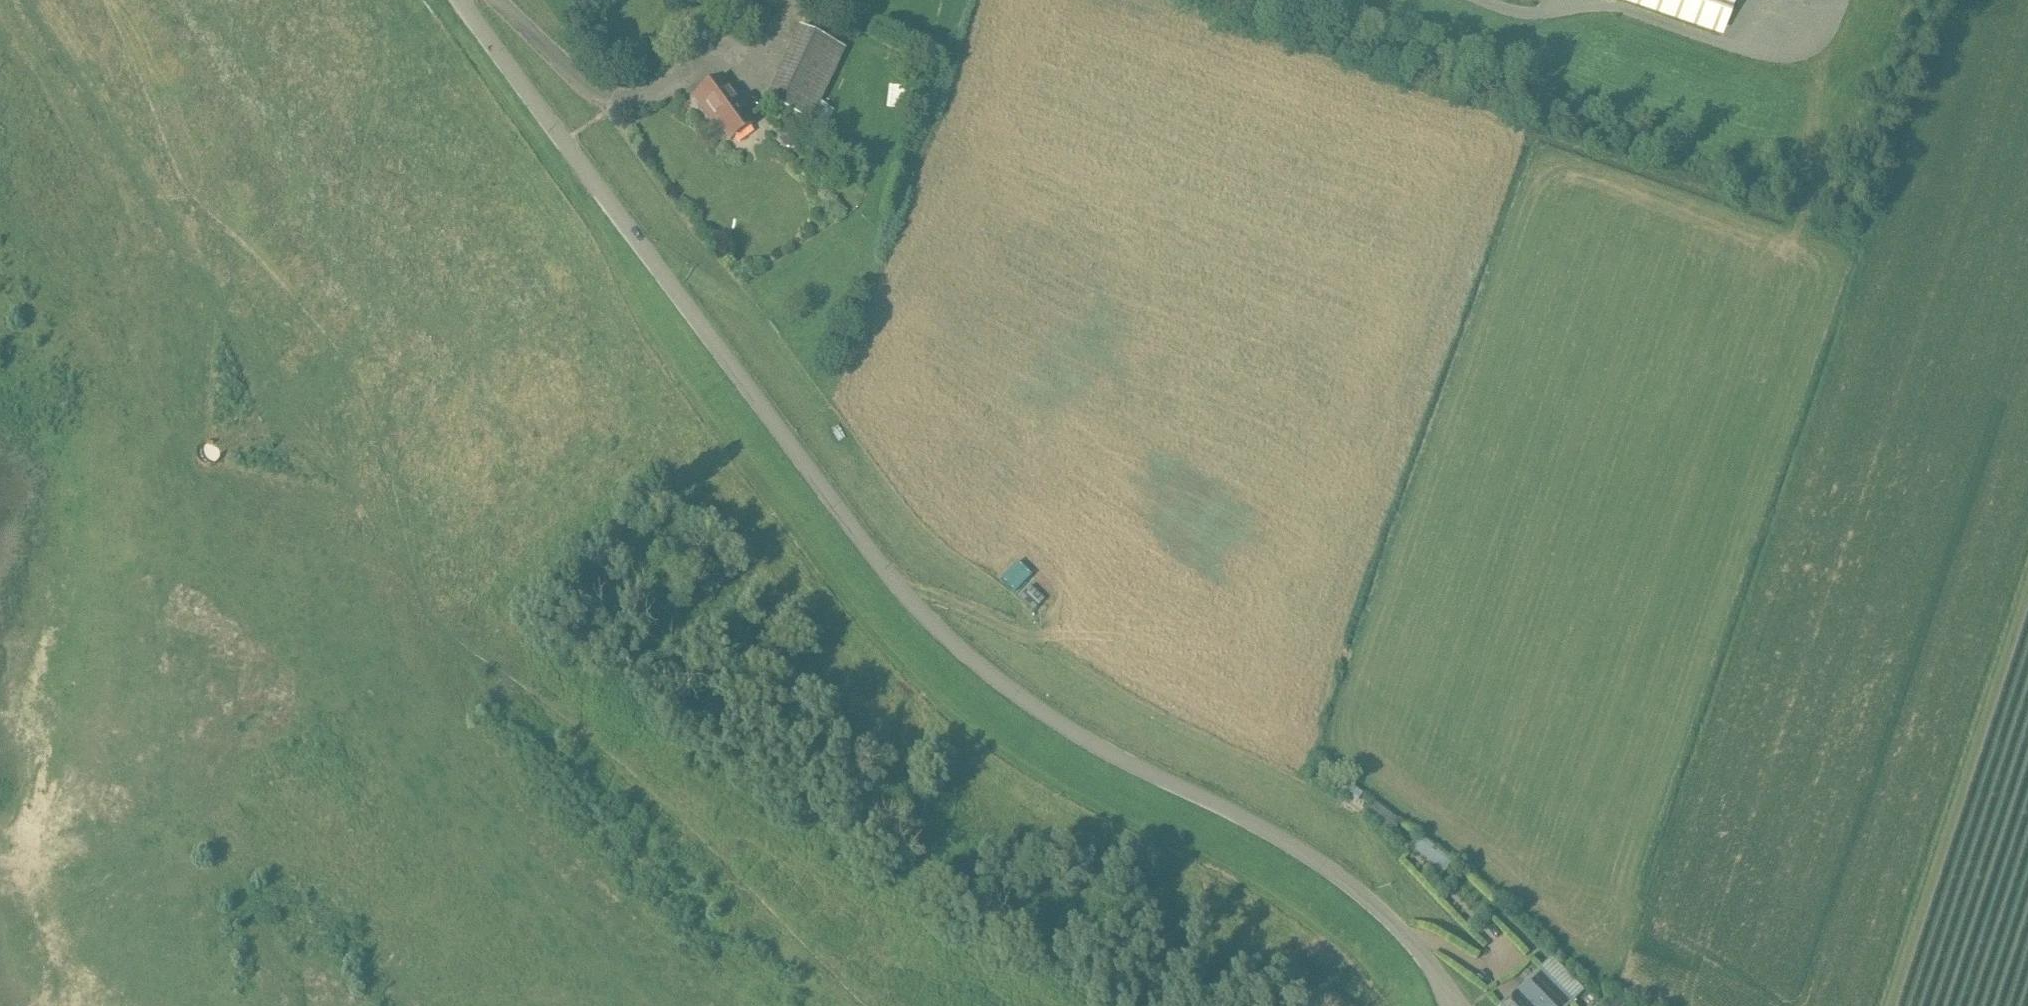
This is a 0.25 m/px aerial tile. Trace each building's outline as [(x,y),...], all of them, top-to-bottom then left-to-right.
[(1725,27),(1734,0),(1648,0),(1725,27)] [(846,50),(799,28),(764,102),(811,124),(846,50)] [(749,112),(724,77),(694,98),(712,123),(716,120),(731,140),(752,125),(745,115),(749,112)] [(910,107),(914,89),(890,85),(887,103),(910,107)] [(1395,833),(1403,822),(1378,802),(1369,813),(1395,833)] [(1453,861),(1422,838),(1412,851),(1444,874),(1453,861)] [(1540,970),(1502,1005),(1569,1005),(1572,1003),(1540,970)] [(1623,998),(1610,1005),(1628,1005),(1623,998)]
